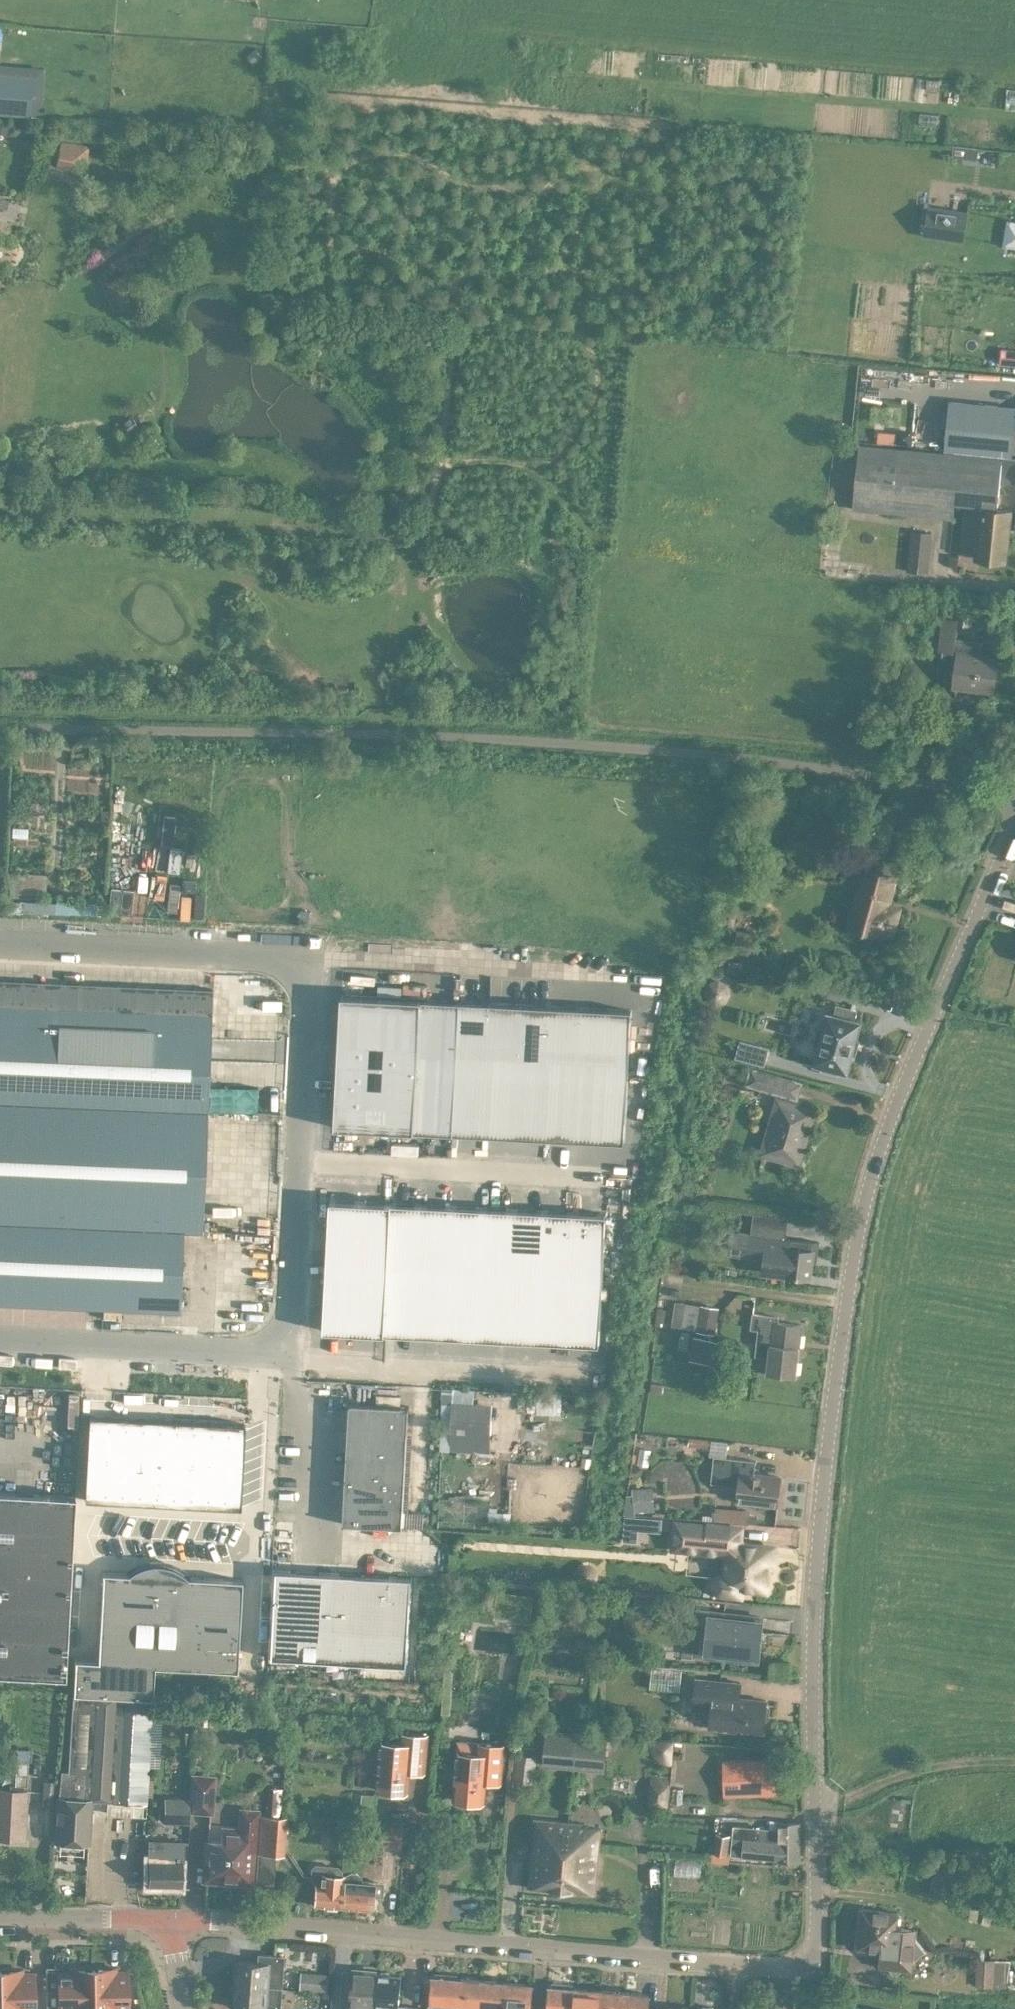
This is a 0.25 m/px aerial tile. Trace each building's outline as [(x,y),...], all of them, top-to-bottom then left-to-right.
[(28,113),(30,76),(0,74),(0,111),(28,113)] [(19,121),(7,120),(5,131),(13,132),(19,129),(19,121)] [(52,163),(76,167),(81,145),(57,140),(52,163)] [(977,146),(965,144),(963,155),(976,157),(977,146)] [(966,213),(926,207),(922,233),(962,239),(966,213)] [(1008,218),(1003,244),(1014,246),(1014,219),(1008,218)] [(1014,363),(1014,351),(1014,348),(1001,346),(999,362),(1014,363)] [(1000,457),(1001,454),(1012,455),(1012,451),(1014,451),(1014,426),(1014,422),(1014,404),(966,400),(965,401),(950,400),(946,447),(962,449),(961,452),(961,453),(1000,457)] [(877,429),(876,440),(896,442),(908,443),(909,430),(897,429),(897,431),(877,429)] [(999,473),(1000,457),(961,453),(961,452),(858,442),(852,508),(952,517),(953,503),(964,504),(997,507),(999,473)] [(1012,451),(1012,455),(1001,454),(1000,457),(999,473),(1014,474),(1014,451),(1012,451)] [(980,544),(979,557),(1007,560),(1012,508),(997,507),(964,504),(960,542),(980,544)] [(934,532),(913,530),(909,570),(931,572),(934,532)] [(966,611),(964,625),(982,627),(983,613),(966,611)] [(941,648),(947,649),(947,654),(950,658),(958,661),(962,661),(959,686),(994,690),(998,654),(984,652),(985,639),(958,635),(960,617),(961,617),(961,616),(945,614),(941,648)] [(446,671),(455,664),(447,654),(438,662),(446,671)] [(863,866),(847,922),(890,934),(898,906),(886,902),(894,875),(863,866)] [(50,1303),(101,1306),(178,1309),(181,1229),(200,1230),(211,997),(211,987),(53,980),(0,978),(0,1301),(50,1303)] [(337,1036),(417,1041),(420,996),(339,992),(337,1036)] [(459,998),(420,996),(417,1041),(416,1063),(455,1066),(459,998)] [(489,1000),(459,998),(455,1066),(486,1067),(489,1000)] [(486,1067),(516,1069),(520,1001),(489,1000),(486,1067)] [(550,1003),(520,1001),(516,1069),(546,1070),(550,1003)] [(550,1003),(546,1070),(577,1072),(580,1004),(550,1003)] [(854,1008),(836,1003),(833,1012),(826,1010),(822,1027),(817,1025),(813,1042),(817,1043),(813,1060),(821,1062),(820,1067),(836,1071),(838,1067),(846,1069),(851,1052),(853,1052),(857,1036),(855,1036),(859,1018),(852,1017),(854,1008)] [(626,1075),(630,1007),(580,1004),(577,1072),(626,1075)] [(337,1036),(335,1081),(415,1086),(416,1063),(417,1041),(337,1036)] [(739,1038),(735,1054),(762,1061),(766,1046),(739,1038)] [(452,1131),(455,1066),(416,1063),(415,1086),(412,1129),(452,1131)] [(516,1069),(486,1067),(455,1066),(452,1131),(543,1136),(546,1070),(516,1069)] [(795,1095),(799,1081),(751,1067),(747,1081),(795,1095)] [(543,1136),(573,1138),(577,1072),(546,1070),(543,1136)] [(626,1075),(577,1072),(573,1138),(623,1141),(626,1075)] [(415,1086),(335,1081),(332,1125),(412,1129),(415,1086)] [(762,1150),(797,1160),(812,1108),(777,1098),(762,1150)] [(385,1264),(388,1200),(329,1197),(328,1220),(326,1256),(325,1261),(355,1263),(385,1264)] [(385,1264),(381,1332),(442,1335),(445,1268),(448,1203),(388,1200),(385,1264)] [(448,1203),(445,1268),(602,1276),(606,1212),(448,1203)] [(753,1212),(750,1232),(729,1230),(727,1251),(774,1257),(772,1271),(808,1275),(810,1257),(816,1258),(818,1240),(783,1236),(786,1216),(753,1212)] [(355,1263),(325,1261),(324,1279),(323,1305),(322,1328),(352,1330),(355,1263)] [(381,1332),(385,1264),(355,1263),(352,1330),(381,1332)] [(602,1276),(445,1268),(442,1335),(599,1343),(602,1276)] [(717,1305),(673,1298),(669,1323),(713,1329),(717,1305)] [(656,1305),(654,1322),(660,1323),(660,1320),(663,1320),(665,1306),(656,1305)] [(795,1374),(801,1322),(777,1319),(778,1314),(752,1311),(750,1326),(758,1327),(755,1354),(768,1355),(766,1371),(795,1374)] [(708,1361),(712,1338),(692,1335),(688,1358),(708,1361)] [(527,1391),(526,1408),(535,1408),(535,1410),(560,1411),(560,1392),(527,1391)] [(377,1431),(378,1403),(348,1401),(347,1429),(377,1431)] [(449,1445),(489,1447),(491,1403),(451,1401),(449,1445)] [(406,1432),(407,1404),(378,1403),(377,1431),(406,1432)] [(87,1413),(82,1497),(238,1505),(243,1421),(87,1413)] [(406,1432),(377,1431),(347,1429),(346,1452),(405,1455),(406,1432)] [(403,1479),(405,1455),(346,1452),(344,1476),(403,1479)] [(737,1483),(736,1498),(776,1502),(779,1475),(753,1472),(754,1458),(712,1454),(709,1481),(737,1483)] [(589,1456),(581,1455),(580,1464),(587,1465),(589,1456)] [(403,1479),(344,1476),(342,1521),(401,1524),(403,1479)] [(631,1489),(633,1508),(652,1507),(651,1484),(630,1485),(631,1489)] [(63,1675),(73,1493),(0,1490),(0,1672),(63,1675)] [(623,1512),(622,1537),(635,1538),(636,1526),(637,1513),(623,1512)] [(675,1520),(673,1545),(721,1550),(725,1551),(725,1552),(723,1572),(718,1573),(714,1577),(713,1581),(714,1586),(717,1590),(721,1592),(739,1593),(740,1586),(765,1589),(765,1584),(767,1581),(768,1577),(766,1573),(768,1560),(760,1559),(761,1544),(743,1542),(745,1526),(707,1522),(707,1524),(675,1520)] [(586,1559),(585,1559),(584,1559),(583,1560),(582,1560),(582,1561),(581,1561),(580,1562),(579,1563),(579,1564),(578,1564),(578,1565),(578,1566),(577,1567),(577,1568),(577,1569),(577,1570),(577,1571),(578,1572),(578,1573),(578,1574),(579,1574),(579,1575),(580,1576),(581,1576),(581,1577),(582,1577),(583,1578),(584,1578),(585,1579),(586,1579),(587,1579),(588,1579),(589,1579),(590,1579),(590,1578),(591,1578),(592,1578),(593,1577),(594,1576),(595,1575),(596,1574),(596,1573),(596,1572),(597,1572),(597,1571),(597,1570),(597,1569),(597,1568),(597,1567),(597,1566),(596,1565),(596,1564),(595,1563),(594,1562),(594,1561),(593,1561),(592,1560),(591,1560),(590,1559),(589,1559),(588,1559),(587,1559),(586,1559)] [(59,1768),(57,1795),(89,1797),(106,1798),(114,1812),(144,1814),(145,1802),(145,1799),(152,1663),(235,1667),(240,1578),(186,1575),(183,1571),(179,1568),(176,1565),(167,1561),(162,1560),(158,1560),(153,1560),(148,1560),(139,1563),(135,1565),(131,1568),(127,1571),(102,1569),(96,1660),(73,1658),(67,1769),(59,1768)] [(337,1571),(290,1569),(272,1568),(271,1580),(267,1654),(284,1655),(406,1662),(406,1661),(410,1575),(337,1571)] [(704,1653),(756,1658),(760,1614),(709,1609),(704,1653)] [(739,1729),(739,1727),(761,1730),(763,1718),(766,1715),(768,1705),(765,1702),(765,1698),(738,1695),(739,1680),(696,1676),(693,1699),(711,1701),(708,1725),(739,1729)] [(543,1762),(573,1765),(576,1731),(546,1728),(543,1762)] [(375,1787),(407,1790),(410,1760),(425,1761),(427,1732),(400,1730),(399,1740),(379,1739),(375,1787)] [(606,1734),(576,1731),(573,1765),(603,1767),(606,1734)] [(674,1739),(651,1737),(650,1745),(657,1757),(663,1761),(672,1763),(674,1739)] [(455,1749),(451,1797),(483,1800),(485,1782),(481,1781),(482,1770),(501,1772),(503,1743),(476,1740),(456,1739),(455,1749)] [(780,1791),(779,1757),(723,1758),(723,1776),(739,1776),(740,1792),(780,1791)] [(13,1782),(25,1783),(26,1759),(14,1758),(13,1782)] [(515,1768),(514,1779),(532,1781),(533,1770),(515,1768)] [(189,1808),(208,1809),(209,1809),(211,1775),(191,1774),(189,1808)] [(54,1778),(44,1777),(42,1803),(52,1804),(54,1778)] [(261,1810),(255,1810),(250,1880),(275,1882),(277,1854),(285,1855),(288,1815),(281,1814),(283,1786),(268,1785),(266,1813),(261,1812),(261,1810)] [(22,1836),(24,1789),(0,1787),(0,1835),(22,1836)] [(353,1805),(352,1811),(370,1812),(372,1793),(360,1792),(360,1802),(353,1805)] [(57,1795),(54,1839),(87,1841),(89,1797),(57,1795)] [(162,1820),(186,1821),(187,1796),(163,1796),(162,1820)] [(239,1828),(235,1828),(233,1828),(230,1829),(228,1830),(226,1831),(224,1833),(223,1835),(223,1836),(223,1838),(222,1840),(206,1839),(203,1877),(250,1880),(255,1810),(240,1809),(239,1828)] [(729,1817),(715,1816),(714,1827),(728,1829),(729,1817)] [(344,1819),(325,1817),(324,1830),(343,1831),(344,1819)] [(528,1885),(561,1888),(567,1820),(534,1817),(528,1885)] [(567,1820),(561,1888),(593,1891),(600,1826),(581,1824),(581,1821),(567,1820)] [(777,1820),(777,1826),(775,1858),(798,1858),(799,1820),(777,1820)] [(365,1821),(363,1843),(401,1846),(403,1825),(365,1821)] [(777,1826),(731,1822),(729,1852),(740,1854),(775,1858),(777,1826)] [(712,1849),(726,1852),(729,1833),(715,1830),(712,1849)] [(148,1858),(147,1882),(180,1883),(181,1859),(181,1840),(148,1839),(148,1847),(148,1858)] [(311,1865),(310,1873),(315,1874),(315,1875),(314,1881),(312,1903),(340,1905),(342,1877),(343,1872),(340,1872),(341,1867),(337,1864),(315,1862),(311,1865)] [(342,1877),(340,1905),(369,1908),(371,1893),(379,1894),(380,1883),(376,1878),(359,1877),(359,1874),(354,1870),(348,1870),(343,1872),(342,1877)] [(1010,1905),(995,1904),(994,1912),(1009,1913),(1010,1905)] [(860,1906),(856,1945),(880,1948),(878,1964),(887,1965),(893,1973),(902,1966),(910,1967),(911,1959),(923,1949),(913,1936),(914,1927),(899,1925),(899,1918),(895,1918),(896,1909),(860,1906)] [(235,1982),(277,1985),(278,1962),(282,1963),(283,1953),(257,1951),(257,1959),(237,1958),(235,1982)] [(975,1958),(975,1983),(1006,1984),(1006,1982),(1006,1968),(1007,1959),(975,1958)] [(92,2008),(91,1966),(78,1966),(78,1970),(56,1970),(57,1987),(45,1987),(45,2008),(70,2008),(92,2008)] [(104,1966),(91,1966),(92,2008),(115,2008),(115,2007),(127,2007),(126,1969),(104,1969),(104,1966)] [(0,1967),(0,2008),(31,2008),(33,2008),(33,1971),(11,1971),(11,1967),(0,1967)] [(350,1993),(349,2008),(374,2008),(376,1972),(374,1971),(375,1969),(364,1968),(364,1971),(352,1970),(352,1971),(346,1971),(343,1974),(342,1988),(344,1992),(350,1993)] [(302,1970),(301,1988),(329,1990),(330,1972),(302,1970)] [(401,1973),(376,1972),(374,2008),(398,2008),(401,1973)] [(455,2002),(458,1976),(433,1974),(430,2000),(442,2001),(441,2008),(454,2008),(455,2002)] [(482,1978),(458,1976),(455,2002),(480,2004),(482,1978)] [(506,1981),(482,1978),(480,2004),(490,2005),(490,2008),(503,2008),(506,1981)] [(534,2008),(529,2007),(531,1983),(506,1981),(503,2008),(533,2008),(534,2008)] [(277,1985),(235,1982),(233,2006),(251,2007),(251,2008),(278,2008),(280,1985),(277,1985)] [(575,1986),(550,1984),(548,2008),(573,2008),(575,1986)] [(599,1988),(575,1986),(573,2008),(597,2008),(599,1988)] [(623,1990),(599,1988),(597,2008),(622,2008),(623,1990)] [(648,1992),(623,1990),(622,2008),(647,2008),(648,1992)]
